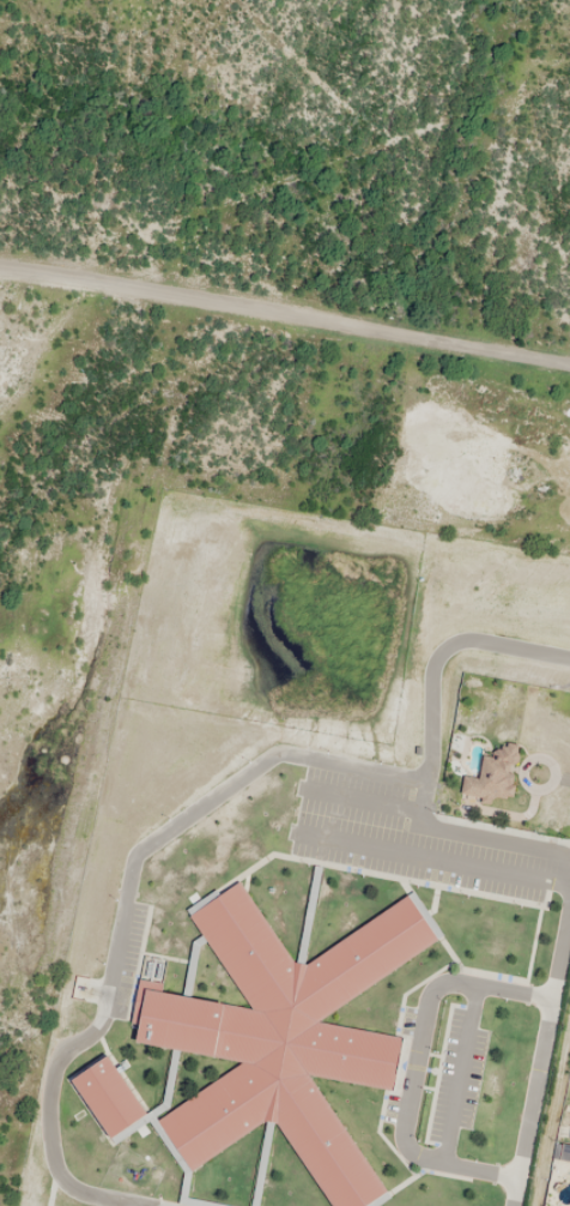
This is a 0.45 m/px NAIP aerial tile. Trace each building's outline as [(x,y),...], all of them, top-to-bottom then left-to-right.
[(510,801),(515,752),(481,749),(477,778),(461,776),(459,795),(510,801)] [(377,1183),(348,1205),(325,1205),(260,1114),(183,1172),(147,1115),(235,1056),(119,1038),(128,981),(244,1006),(183,910),(232,878),(295,961),(404,885),(435,935),(310,1018),(394,1030),(381,1087),(299,1072),(377,1183)] [(92,1049),(132,1105),(96,1132),(56,1074),(92,1049)]
